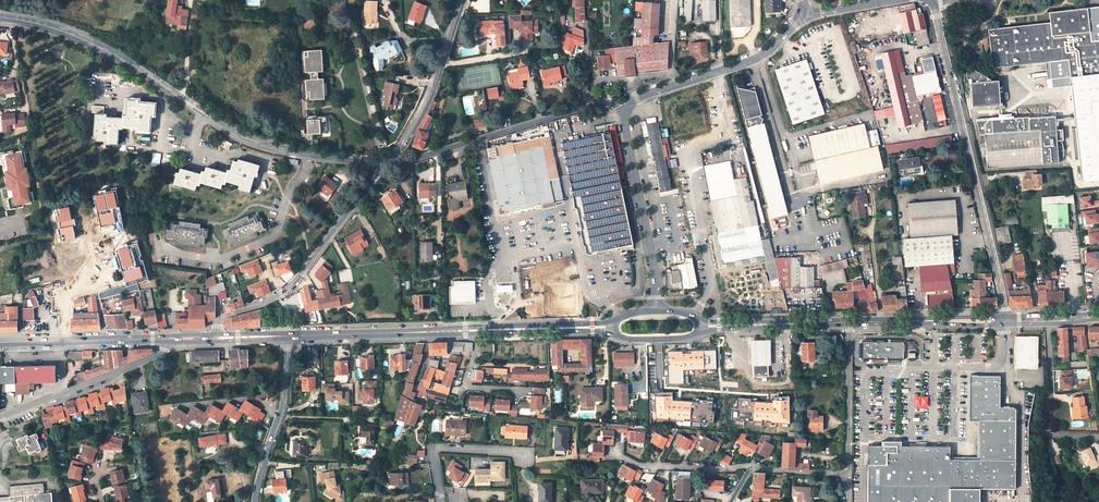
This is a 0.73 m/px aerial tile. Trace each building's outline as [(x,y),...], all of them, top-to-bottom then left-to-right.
[(167,16),(174,17),(174,25),(177,25),(177,28),(179,30),(186,31),(187,17),(181,17),(181,10),(182,6),(177,5),(178,0),(169,0),(167,16)] [(684,20),(691,21),(692,0),(685,0),(684,20)] [(704,20),(716,20),(715,0),(703,0),(704,20)] [(731,27),(735,27),(736,32),(743,32),(748,26),(751,26),(750,0),(730,0),(731,27)] [(766,11),(780,11),(780,0),(766,0),(766,11)] [(377,1),(365,1),(364,15),(365,15),(364,23),(375,23),(375,12),(377,12),(377,1)] [(426,6),(415,2),(408,19),(419,22),(422,14),(423,15),(426,6)] [(898,6),(904,34),(914,32),(918,46),(929,44),(922,14),(918,15),(914,3),(898,6)] [(636,4),(635,28),(642,28),(642,38),(654,37),(658,36),(660,5),(636,4)] [(585,18),(584,7),(576,7),(577,23),(585,22),(585,18)] [(1089,8),(1092,31),(1093,41),(1098,41),(1098,7),(1089,8)] [(1093,41),(1092,31),(1089,8),(1051,12),(1057,61),(1068,60),(1070,77),(1076,128),(1071,129),(1074,160),(1079,159),(1081,182),(1098,180),(1098,41),(1093,41)] [(1051,12),(1049,13),(1050,23),(1005,28),(999,28),(988,29),(991,54),(991,60),(992,68),(1050,62),(1057,61),(1051,12)] [(532,21),(527,21),(527,24),(522,24),(521,15),(519,15),(509,15),(510,29),(520,29),(522,28),(522,33),(522,40),(528,40),(528,37),(533,36),(533,33),(538,33),(538,21),(532,21)] [(174,17),(167,16),(166,24),(174,25),(174,17)] [(494,21),(479,22),(480,36),(485,36),(485,35),(484,32),(490,32),(493,30),(494,30),(494,34),(497,34),(498,47),(506,46),(504,21),(498,22),(499,25),(495,25),(494,21)] [(575,27),(572,34),(583,38),(582,44),(584,44),(584,42),(583,31),(577,28),(575,27)] [(686,37),(686,31),(677,31),(678,42),(679,42),(680,47),(685,46),(685,37),(686,37)] [(654,44),(654,37),(642,38),(634,39),(633,46),(654,44)] [(375,58),(373,58),(373,64),(377,70),(382,70),(382,65),(383,65),(383,59),(397,51),(398,53),(402,51),(397,41),(386,42),(383,43),(383,45),(374,49),(375,58)] [(600,69),(610,68),(610,61),(609,58),(616,57),(617,61),(618,75),(626,74),(627,78),(635,77),(635,74),(635,69),(668,66),(669,43),(654,44),(633,46),(606,49),(606,55),(599,56),(600,69)] [(706,43),(694,43),(695,54),(707,53),(706,43)] [(300,89),(301,97),(321,96),(321,88),(318,88),(318,81),(320,81),(320,76),(315,76),(314,69),(320,69),(319,64),(317,64),(316,56),(319,56),(319,47),(298,48),(299,57),(301,57),(302,65),(299,65),(299,70),(307,70),(308,77),(300,77),(300,82),(303,81),(303,89),(300,89)] [(898,50),(881,54),(881,55),(882,59),(899,127),(908,125),(908,124),(896,72),(903,71),(898,50)] [(940,88),(932,57),(921,60),(924,73),(912,75),(911,74),(907,75),(904,75),(906,80),(908,80),(913,79),(919,105),(921,105),(921,102),(923,97),(923,95),(937,92),(936,89),(940,88)] [(521,68),(528,67),(526,58),(519,59),(521,68)] [(775,70),(793,125),(825,114),(806,59),(775,70)] [(1052,79),(1070,77),(1068,60),(1057,61),(1050,62),(1052,79)] [(519,72),(509,74),(510,82),(512,82),(513,86),(521,85),(520,80),(522,80),(530,79),(528,67),(521,68),(518,69),(519,72)] [(564,67),(542,71),(544,83),(549,82),(550,85),(556,83),(556,80),(557,80),(561,79),(561,76),(566,75),(564,67)] [(969,67),(966,67),(967,80),(971,79),(974,79),(974,70),(969,67)] [(914,106),(908,80),(906,80),(904,75),(907,75),(906,70),(903,71),(896,72),(908,124),(918,122),(914,106)] [(982,74),(974,70),(974,79),(971,79),(971,84),(977,83),(977,81),(982,74)] [(973,107),(999,105),(998,82),(993,83),(992,82),(991,82),(991,80),(982,74),(977,81),(977,83),(971,84),(973,107)] [(919,105),(913,79),(908,80),(914,106),(919,105)] [(18,80),(13,81),(13,80),(3,82),(3,81),(0,81),(0,93),(5,92),(5,94),(15,92),(15,93),(20,92),(18,80)] [(399,85),(386,82),(384,91),(387,91),(385,101),(384,106),(387,107),(386,108),(391,109),(392,104),(396,105),(397,100),(395,96),(395,93),(397,94),(399,85)] [(497,87),(487,88),(488,99),(499,97),(497,87)] [(738,91),(772,218),(789,214),(764,123),(762,123),(761,121),(762,121),(763,120),(763,119),(763,118),(762,117),(761,117),(760,117),(760,115),(762,115),(755,87),(747,89),(738,91)] [(941,101),(940,94),(932,96),(934,103),(941,101)] [(104,114),(96,114),(94,132),(97,132),(97,136),(96,141),(106,142),(111,142),(111,144),(118,144),(119,129),(120,126),(123,126),(138,127),(141,127),(141,131),(149,132),(151,115),(151,112),(155,112),(159,112),(160,107),(158,104),(139,103),(135,102),(135,100),(127,99),(126,115),(126,118),(123,118),(107,117),(104,116),(104,114)] [(943,107),(941,101),(934,103),(935,109),(943,107)] [(104,106),(93,105),(92,113),(104,114),(104,106)] [(1018,115),(1048,114),(1047,105),(1018,106),(1018,115)] [(944,114),(943,107),(935,109),(937,116),(944,114)] [(423,150),(429,133),(433,123),(430,122),(433,117),(431,116),(433,112),(430,110),(428,113),(418,130),(413,146),(423,150)] [(303,113),(304,132),(308,132),(308,131),(323,131),(322,113),(313,113),(303,113)] [(12,114),(2,115),(3,127),(10,127),(9,125),(15,124),(16,127),(25,126),(24,114),(15,115),(12,116),(12,114)] [(1029,117),(992,120),(989,120),(985,125),(981,121),(976,121),(980,136),(979,136),(980,141),(981,142),(982,142),(983,143),(985,142),(987,168),(1059,163),(1059,159),(1062,159),(1063,159),(1064,158),(1064,150),(1058,150),(1057,141),(1055,116),(1043,117),(1043,115),(1039,115),(1039,118),(1029,118),(1029,117)] [(474,127),(486,126),(485,118),(473,119),(474,127)] [(658,122),(647,124),(660,192),(671,190),(658,122)] [(870,148),(865,124),(809,137),(820,184),(883,170),(878,146),(870,148)] [(619,180),(609,133),(563,142),(574,198),(576,198),(588,254),(616,248),(633,244),(624,203),(621,188),(627,187),(625,179),(619,180)] [(551,135),(487,149),(501,216),(512,214),(512,212),(554,203),(564,201),(551,135)] [(885,146),(888,153),(953,143),(951,136),(885,146)] [(18,152),(3,156),(6,171),(2,172),(5,190),(9,190),(12,205),(26,202),(24,188),(27,186),(24,167),(21,168),(18,152)] [(918,157),(898,161),(900,170),(902,169),(903,175),(914,174),(922,173),(920,166),(919,164),(918,157)] [(676,159),(669,160),(670,167),(677,166),(676,159)] [(201,174),(181,168),(179,173),(178,176),(176,176),(174,184),(195,190),(197,185),(198,182),(201,183),(221,189),(223,184),(224,181),(226,181),(239,185),(242,186),(241,189),(250,192),(254,176),(255,173),(257,173),(260,165),(242,160),(241,163),(237,162),(233,161),(230,171),(229,174),(226,173),(206,167),(205,172),(204,175),(201,174)] [(1041,185),(1041,174),(1036,175),(1036,170),(1026,171),(1026,175),(1028,175),(1028,179),(1026,179),(1023,179),(1024,189),(1029,189),(1028,186),(1033,185),(1041,185)] [(324,176),(316,188),(322,192),(328,196),(335,184),(336,183),(324,176)] [(738,196),(711,201),(715,223),(723,264),(764,256),(761,240),(760,241),(753,201),(750,201),(745,177),(735,179),(738,196)] [(465,182),(448,185),(452,210),(459,208),(458,201),(457,198),(468,196),(465,182)] [(335,184),(328,196),(330,197),(337,185),(335,184)] [(435,184),(420,184),(420,198),(436,198),(435,184)] [(395,190),(382,199),(390,211),(389,212),(391,215),(404,206),(402,203),(403,202),(400,198),(397,193),(395,190)] [(849,194),(846,194),(847,198),(850,198),(853,218),(865,216),(863,204),(862,196),(865,196),(864,192),(861,192),(849,194)] [(1064,195),(1041,197),(1042,212),(1047,211),(1047,218),(1048,224),(1051,224),(1051,227),(1065,227),(1065,224),(1068,223),(1067,203),(1065,203),(1064,195)] [(1073,195),(1064,195),(1065,203),(1067,203),(1074,203),(1073,195)] [(1091,202),(1091,196),(1079,198),(1080,207),(1098,205),(1098,201),(1091,202)] [(955,200),(908,204),(910,234),(953,229),(954,236),(958,235),(955,200)] [(1086,224),(1098,222),(1097,214),(1096,214),(1095,210),(1082,211),(1082,216),(1085,216),(1086,224)] [(125,215),(105,212),(103,226),(114,227),(114,224),(124,225),(125,215)] [(268,231),(260,213),(224,228),(231,246),(268,231)] [(1016,213),(1004,215),(1006,225),(1018,223),(1016,213)] [(202,226),(168,221),(164,241),(203,247),(205,231),(201,231),(202,226)] [(724,268),(723,264),(715,223),(711,224),(720,269),(724,268)] [(1008,227),(997,229),(1000,244),(1011,242),(1008,227)] [(1088,229),(1089,235),(1090,244),(1098,243),(1098,233),(1098,232),(1098,228),(1088,229)] [(906,267),(919,266),(947,263),(954,263),(952,236),(954,236),(953,229),(910,234),(911,239),(904,239),(906,267)] [(361,231),(348,238),(351,243),(348,244),(352,252),(358,249),(357,248),(361,246),(362,248),(366,246),(365,244),(367,243),(366,240),(363,241),(361,237),(363,236),(361,231)] [(764,256),(765,260),(771,281),(780,279),(769,238),(761,240),(764,256)] [(432,242),(421,242),(422,261),(433,261),(432,242)] [(633,244),(616,248),(617,252),(628,250),(634,249),(633,244)] [(358,249),(352,252),(354,255),(363,250),(362,248),(361,246),(357,248),(358,249)] [(1081,261),(1086,261),(1087,262),(1087,266),(1095,265),(1095,264),(1098,263),(1098,252),(1087,253),(1086,247),(1080,248),(1081,261)] [(723,264),(724,268),(765,260),(764,256),(723,264)] [(806,263),(806,258),(775,257),(783,287),(791,287),(793,287),(793,291),(794,293),(799,293),(799,287),(820,287),(819,266),(813,266),(806,266),(806,263)] [(239,266),(241,272),(247,270),(249,277),(262,272),(258,259),(239,266)] [(821,273),(848,266),(846,259),(819,266),(821,273)] [(318,291),(319,299),(331,297),(330,295),(330,293),(327,277),(331,271),(329,270),(332,265),(326,260),(317,273),(317,277),(323,282),(325,290),(318,291)] [(1016,262),(1014,263),(1015,272),(1016,272),(1017,278),(1024,277),(1026,286),(1029,286),(1027,275),(1024,261),(1023,261),(1016,262)] [(288,262),(274,266),(276,275),(291,271),(288,262)] [(697,286),(693,262),(678,265),(680,277),(666,278),(667,291),(697,286)] [(949,275),(947,263),(919,266),(921,283),(922,290),(925,290),(925,295),(927,295),(928,309),(943,309),(955,308),(954,305),(950,280),(949,275)] [(1046,285),(1048,306),(1064,306),(1063,291),(1055,292),(1055,289),(1054,283),(1054,279),(1053,279),(1053,281),(1051,281),(1049,281),(1049,278),(1051,277),(1051,276),(1057,276),(1056,270),(1045,270),(1046,280),(1046,285)] [(1012,287),(1009,273),(1004,274),(1008,291),(1009,291),(1010,307),(1019,307),(1033,307),(1029,286),(1026,290),(1022,290),(1022,291),(1018,291),(1018,289),(1017,289),(1016,287),(1012,287)] [(974,280),(975,296),(972,296),(972,299),(970,299),(970,308),(997,307),(996,298),(995,298),(991,298),(988,298),(985,298),(985,295),(985,282),(985,274),(979,274),(979,280),(974,280)] [(209,286),(216,284),(213,276),(206,279),(205,280),(205,281),(206,291),(206,292),(208,292),(208,290),(209,290),(209,287),(209,286)] [(257,297),(271,292),(266,279),(247,286),(249,292),(254,290),(257,297)] [(848,290),(833,290),(833,298),(836,298),(836,307),(853,306),(853,301),(853,291),(865,289),(865,287),(863,279),(847,282),(848,290)] [(50,285),(51,298),(65,296),(72,295),(69,280),(62,282),(50,285)] [(452,287),(449,287),(450,304),(476,303),(475,281),(452,282),(452,287)] [(348,283),(339,284),(341,295),(342,294),(344,301),(351,300),(348,283)] [(514,284),(497,286),(497,293),(515,291),(514,284)] [(575,285),(549,286),(550,309),(576,309),(575,285)] [(872,291),(871,285),(865,287),(865,289),(869,301),(872,311),(878,311),(876,302),(875,298),(874,298),(872,291)] [(1037,285),(1038,306),(1048,306),(1046,285),(1037,285)] [(319,299),(311,301),(308,286),(301,290),(306,312),(321,309),(319,299)] [(896,295),(882,296),(883,310),(904,310),(908,310),(905,286),(898,287),(900,299),(897,300),(896,295)] [(146,290),(150,311),(143,312),(143,313),(145,325),(146,325),(147,329),(158,329),(156,315),(150,289),(146,290)] [(177,314),(177,328),(205,328),(205,322),(205,312),(208,312),(207,307),(201,307),(200,296),(197,296),(197,292),(188,292),(188,294),(186,294),(186,300),(189,300),(189,303),(190,304),(190,307),(189,307),(189,313),(193,313),(193,319),(189,319),(185,319),(185,314),(177,314)] [(331,297),(319,299),(321,309),(344,304),(344,301),(342,294),(341,295),(334,296),(333,296),(331,297)] [(65,296),(65,308),(73,308),(73,301),(73,295),(72,295),(65,296)] [(429,295),(415,295),(415,309),(430,309),(430,303),(429,295)] [(36,296),(30,298),(31,299),(34,307),(40,306),(36,296)] [(98,311),(95,296),(89,298),(88,307),(88,313),(89,330),(100,330),(98,311)] [(127,310),(132,309),(133,315),(143,313),(143,312),(142,307),(140,297),(124,301),(127,310)] [(207,307),(208,312),(205,312),(205,322),(207,322),(215,318),(215,317),(215,297),(206,298),(207,307)] [(78,306),(85,305),(83,298),(78,299),(73,301),(73,308),(78,306)] [(24,299),(24,307),(34,307),(31,299),(24,299)] [(242,300),(225,306),(228,312),(244,307),(244,305),(242,300)] [(869,301),(858,301),(858,311),(872,311),(869,301)] [(18,306),(6,306),(0,306),(0,332),(18,332),(18,306)] [(23,320),(34,320),(34,307),(24,307),(23,307),(23,320)] [(73,308),(65,308),(66,319),(58,319),(58,331),(73,331),(72,316),(74,316),(73,313),(73,308)] [(259,313),(259,310),(250,313),(250,326),(260,326),(259,313)] [(89,330),(88,313),(78,313),(73,313),(74,316),(72,316),(73,331),(89,330)] [(225,320),(225,327),(250,326),(250,313),(228,318),(225,320)] [(114,330),(111,314),(103,314),(106,330),(114,330)] [(117,314),(111,314),(114,330),(120,329),(117,314)] [(124,314),(117,314),(120,329),(127,329),(124,314)] [(167,328),(164,314),(156,315),(158,329),(167,328)] [(48,318),(38,319),(38,330),(48,329),(48,318)] [(1089,341),(1095,341),(1095,338),(1098,338),(1098,326),(1095,326),(1089,327),(1089,341)] [(1057,328),(1059,365),(1066,365),(1066,366),(1068,366),(1068,365),(1067,327),(1057,328)] [(1072,335),(1077,335),(1079,351),(1087,349),(1085,334),(1084,334),(1084,327),(1073,327),(1072,327),(1072,335)] [(1038,368),(1038,337),(1016,336),(1015,364),(1019,368),(1038,368)] [(590,372),(592,372),(591,339),(561,340),(561,350),(581,348),(581,363),(562,364),(562,365),(562,368),(562,372),(563,372),(585,372),(585,374),(590,374),(590,372)] [(552,340),(553,365),(562,365),(562,364),(561,350),(561,340),(552,340)] [(814,360),(814,341),(802,341),(802,360),(799,361),(799,364),(808,364),(808,361),(814,360)] [(438,369),(440,355),(452,355),(453,351),(455,342),(429,343),(429,355),(427,365),(438,369)] [(459,357),(460,351),(463,351),(464,342),(455,342),(453,351),(452,355),(450,362),(448,362),(445,368),(455,371),(457,364),(459,364),(461,357),(459,357)] [(463,351),(472,352),(472,343),(464,342),(463,351)] [(903,342),(860,342),(860,359),(902,360),(903,342)] [(422,405),(412,402),(414,398),(415,393),(416,393),(412,392),(414,384),(412,384),(414,376),(415,377),(419,364),(420,364),(423,354),(421,354),(424,343),(416,343),(412,360),(409,371),(395,419),(394,421),(393,423),(397,425),(399,420),(415,426),(421,408),(422,405)] [(1090,349),(1091,356),(1098,356),(1098,348),(1090,349)] [(229,350),(231,367),(248,366),(249,366),(249,349),(248,349),(229,350)] [(153,353),(152,350),(130,351),(129,356),(129,363),(153,353)] [(193,351),(194,366),(200,366),(200,362),(220,361),(219,350),(193,351)] [(104,351),(106,365),(85,372),(86,379),(115,368),(113,351),(104,351)] [(129,356),(124,357),(123,351),(113,351),(115,368),(129,363),(129,356)] [(66,352),(67,360),(84,360),(84,358),(83,352),(66,352)] [(634,366),(634,353),(614,354),(615,366),(634,366)] [(396,356),(391,357),(391,369),(399,369),(399,371),(409,371),(412,360),(405,360),(405,354),(399,354),(399,356),(396,356)] [(374,371),(373,355),(365,355),(365,358),(361,358),(362,371),(374,371)] [(348,361),(335,361),(336,375),(348,374),(348,361)] [(1090,369),(1089,361),(1086,361),(1070,362),(1071,367),(1086,366),(1087,369),(1090,369)] [(431,382),(434,374),(438,375),(443,377),(443,380),(441,385),(450,387),(455,371),(445,368),(445,371),(438,369),(427,365),(426,366),(428,367),(424,380),(422,379),(421,379),(419,386),(426,388),(429,389),(432,382),(431,382)] [(769,376),(768,365),(753,366),(753,377),(769,376)] [(57,366),(1,366),(0,383),(16,383),(16,394),(30,394),(30,391),(34,391),(34,383),(57,383),(57,366)] [(494,368),(483,367),(483,370),(483,376),(484,376),(485,372),(494,372),(494,371),(494,368)] [(508,374),(508,382),(513,382),(513,379),(513,378),(518,378),(518,380),(535,380),(535,378),(541,378),(541,380),(549,380),(549,369),(535,369),(535,372),(526,372),(526,369),(512,368),(512,374),(508,374)] [(483,376),(483,370),(472,370),(472,376),(472,379),(482,380),(483,380),(483,376)] [(1061,377),(1060,377),(1060,388),(1072,387),(1071,370),(1061,370),(1061,377)] [(77,373),(77,377),(74,378),(75,384),(86,379),(85,372),(85,371),(77,373)] [(202,383),(222,382),(221,375),(201,376),(202,383)] [(1001,376),(971,376),(970,420),(980,420),(1016,421),(1016,409),(1013,406),(1000,406),(1001,376)] [(316,390),(316,377),(302,378),(303,391),(316,390)] [(359,390),(359,400),(364,400),(364,404),(371,404),(371,399),(374,399),(374,393),(374,390),(377,390),(376,381),(366,381),(366,387),(366,390),(364,390),(359,390)] [(450,387),(441,385),(432,382),(429,389),(448,395),(450,387)] [(114,390),(117,403),(127,401),(126,396),(125,383),(121,384),(122,389),(119,390),(119,389),(118,389),(114,390)] [(197,400),(204,399),(202,383),(195,384),(197,400)] [(334,384),(322,384),(322,392),(326,392),(326,399),(340,399),(340,404),(349,404),(349,392),(342,392),(342,391),(335,392),(335,389),(334,389),(334,384)] [(628,406),(627,384),(616,385),(617,406),(626,406),(628,406)] [(445,403),(448,395),(429,389),(426,388),(419,386),(416,394),(427,397),(427,396),(430,396),(429,398),(445,403)] [(114,390),(113,389),(109,390),(109,389),(109,387),(106,388),(100,389),(101,393),(102,394),(104,403),(112,401),(113,406),(118,404),(117,403),(114,390)] [(532,395),(531,409),(541,410),(542,396),(544,396),(544,388),(536,387),(535,395),(532,395)] [(602,400),(602,388),(580,389),(581,399),(588,398),(588,401),(593,401),(602,400)] [(104,403),(102,394),(98,395),(98,393),(97,392),(95,393),(89,394),(90,398),(91,400),(93,407),(100,405),(101,410),(106,409),(104,403)] [(149,412),(147,392),(133,394),(136,413),(149,412)] [(470,396),(470,406),(478,407),(483,407),(483,409),(490,409),(490,401),(484,400),(484,397),(470,396)] [(81,412),(89,410),(90,415),(94,414),(93,407),(91,400),(87,401),(86,399),(86,397),(83,398),(78,399),(78,401),(79,403),(81,412)] [(1075,407),(1076,418),(1085,418),(1085,411),(1087,411),(1087,406),(1085,406),(1084,397),(1073,398),(1074,407),(1075,407)] [(422,405),(421,408),(427,410),(428,407),(428,403),(421,401),(420,402),(416,401),(416,399),(414,398),(412,402),(422,405)] [(81,412),(79,403),(75,404),(74,402),(74,400),(71,401),(66,403),(67,407),(68,409),(69,415),(77,413),(78,418),(83,417),(81,412)] [(496,400),(495,410),(509,411),(509,416),(517,417),(518,406),(510,406),(510,401),(496,400)] [(188,415),(176,408),(171,417),(186,426),(191,417),(203,424),(209,415),(221,422),(226,413),(238,420),(244,411),(255,418),(250,425),(255,428),(259,421),(261,422),(265,415),(260,412),(261,410),(246,401),(241,410),(228,403),(223,411),(211,405),(206,413),(194,406),(188,415)] [(58,421),(66,419),(67,424),(71,423),(69,415),(68,409),(63,410),(63,408),(62,407),(59,408),(55,409),(58,421)] [(55,409),(54,408),(49,409),(47,410),(48,414),(50,414),(50,416),(49,416),(43,418),(46,429),(46,430),(54,427),(53,424),(58,422),(58,421),(55,409)] [(817,411),(808,411),(808,416),(811,416),(810,431),(823,431),(823,423),(821,423),(821,416),(817,416),(817,411)] [(465,436),(466,422),(447,420),(446,432),(456,433),(456,435),(465,436)] [(1016,421),(980,420),(979,460),(1016,460),(1016,421)] [(392,437),(397,425),(393,423),(388,435),(392,437)] [(606,444),(614,444),(614,442),(614,432),(620,432),(620,425),(611,424),(608,424),(608,431),(604,430),(603,444),(604,444),(606,444)] [(630,442),(644,443),(645,432),(631,431),(627,431),(627,430),(628,425),(620,425),(620,432),(626,433),(626,437),(631,438),(630,442)] [(374,445),(374,426),(361,426),(361,436),(367,436),(367,445),(374,445)] [(527,427),(507,426),(507,427),(502,427),(502,435),(506,435),(506,437),(526,438),(527,427)] [(567,450),(568,429),(556,428),(555,449),(556,450),(556,453),(564,454),(564,450),(567,450)] [(665,438),(655,433),(651,442),(663,448),(664,446),(668,448),(674,437),(667,433),(665,438)] [(37,439),(35,434),(29,437),(28,435),(17,440),(20,446),(22,451),(27,448),(30,454),(36,451),(41,448),(37,439)] [(198,436),(198,446),(227,444),(226,434),(198,436)] [(755,451),(767,456),(773,446),(768,443),(769,436),(761,436),(761,440),(757,447),(745,440),(745,434),(739,434),(738,442),(742,444),(739,450),(747,454),(748,452),(753,455),(755,451)] [(689,439),(680,435),(675,444),(687,450),(688,448),(693,450),(694,447),(696,443),(698,439),(692,435),(689,439)] [(717,437),(714,442),(704,436),(703,438),(700,445),(705,448),(712,452),(713,449),(718,451),(723,441),(717,437)] [(124,440),(112,437),(111,439),(107,438),(103,449),(108,451),(108,450),(113,451),(113,449),(120,451),(124,440)] [(794,443),(784,442),(782,467),(794,468),(795,446),(811,447),(811,440),(795,439),(794,443)] [(307,456),(308,441),(294,440),(293,455),(307,456)] [(594,444),(593,453),(590,453),(589,462),(599,462),(599,457),(603,457),(604,452),(604,444),(603,444),(594,444)] [(949,446),(901,445),(882,445),(868,445),(867,501),(979,501),(979,488),(949,488),(949,460),(949,446)] [(86,446),(81,461),(92,465),(93,463),(95,453),(97,453),(98,449),(86,446)] [(1083,462),(1085,461),(1086,465),(1089,464),(1091,468),(1098,465),(1098,455),(1093,457),(1090,449),(1081,452),(1083,456),(1081,457),(1083,462)] [(724,454),(721,462),(728,465),(728,464),(731,457),(724,454)] [(979,460),(949,460),(949,488),(979,488),(1016,489),(1016,460),(979,460)] [(80,476),(84,464),(73,461),(69,477),(81,481),(81,479),(82,476),(80,476)] [(459,470),(462,467),(454,461),(449,468),(448,470),(452,472),(449,477),(456,481),(458,482),(459,481),(460,480),(464,483),(469,475),(464,472),(464,473),(459,470)] [(492,463),(491,470),(475,470),(475,482),(489,482),(489,478),(505,477),(504,462),(492,463)] [(624,465),(619,474),(631,480),(633,477),(634,478),(639,480),(642,473),(642,472),(636,469),(635,471),(630,468),(624,465)] [(287,491),(286,479),(284,479),(284,477),(292,477),(291,469),(283,470),(284,471),(280,471),(280,470),(275,471),(276,478),(277,478),(277,479),(273,480),(274,485),(275,485),(276,492),(287,491)] [(116,485),(127,483),(123,471),(112,473),(113,477),(110,478),(112,482),(113,482),(114,486),(116,485)] [(337,485),(334,471),(321,474),(323,483),(327,482),(328,488),(325,493),(331,498),(336,497),(337,497),(341,493),(339,485),(337,485)] [(407,483),(407,473),(389,474),(389,484),(407,483)] [(752,496),(779,498),(779,490),(763,489),(764,473),(754,473),(752,496)] [(689,499),(690,478),(677,478),(677,496),(682,496),(681,499),(689,499)] [(222,499),(219,479),(206,481),(207,489),(212,488),(214,500),(222,499)] [(664,485),(653,479),(647,490),(653,493),(652,496),(656,498),(654,501),(663,501),(665,498),(663,497),(665,493),(661,490),(664,485)] [(602,493),(602,481),(582,480),(582,492),(602,493)] [(711,490),(724,491),(724,481),(712,480),(712,481),(708,481),(707,489),(711,489),(711,490)] [(551,483),(540,483),(540,501),(551,501),(551,483)] [(43,484),(9,487),(10,497),(0,498),(0,501),(53,501),(52,493),(44,494),(43,484)] [(74,501),(82,501),(85,501),(82,489),(83,489),(82,485),(71,488),(74,501)] [(634,501),(641,501),(644,497),(640,495),(643,490),(635,486),(634,487),(630,485),(625,495),(634,500),(634,501)] [(130,498),(127,486),(116,489),(118,494),(116,494),(115,494),(115,498),(117,497),(118,501),(130,498)] [(798,501),(809,501),(810,497),(810,488),(793,486),(792,495),(798,496),(798,501)] [(337,497),(336,497),(336,501),(344,500),(342,492),(341,493),(337,497)]
